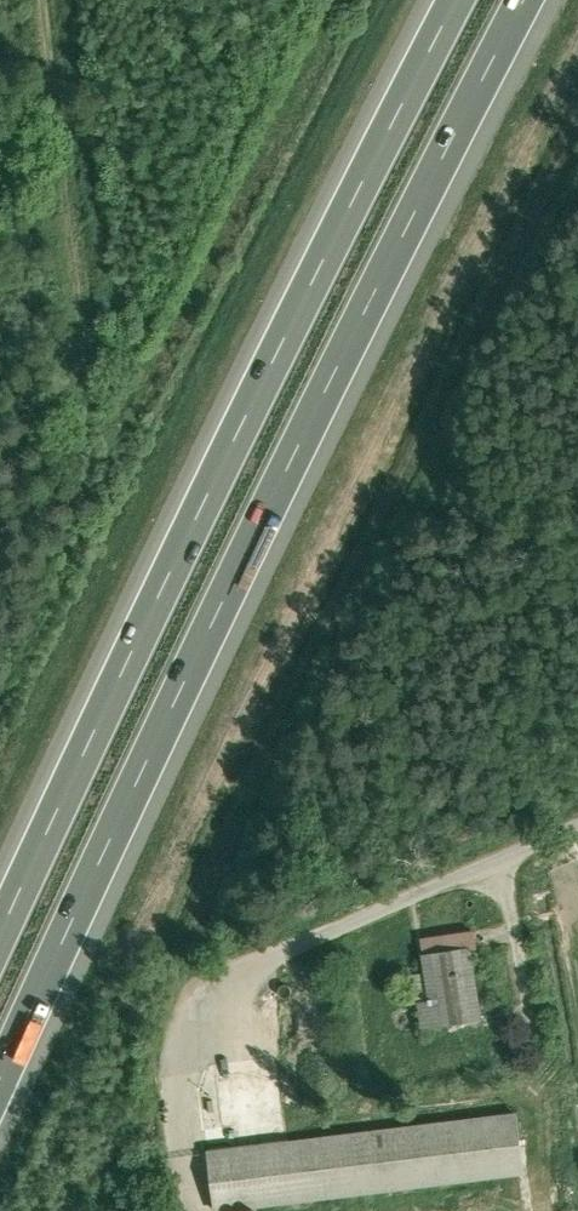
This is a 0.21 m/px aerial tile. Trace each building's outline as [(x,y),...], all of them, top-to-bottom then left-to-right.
[(422,942),(424,958),(471,950),(477,949),(474,933),(422,942)] [(483,1022),(471,950),(424,958),(432,1004),(420,1006),(424,1032),(483,1022)] [(371,985),(368,970),(359,972),(362,987),(371,985)] [(542,1037),(525,1039),(528,1062),(545,1060),(542,1037)] [(208,1156),(215,1210),(265,1210),(538,1178),(530,1117),(208,1156)]
